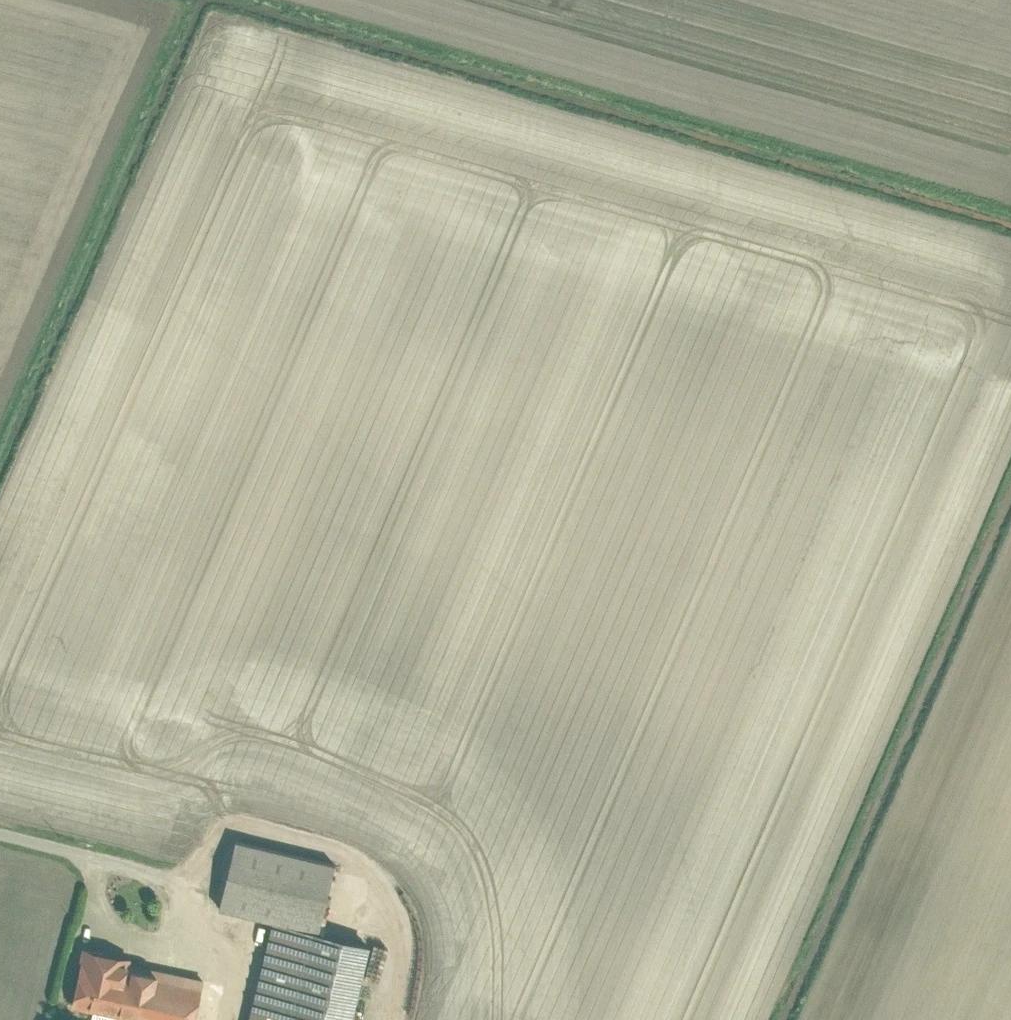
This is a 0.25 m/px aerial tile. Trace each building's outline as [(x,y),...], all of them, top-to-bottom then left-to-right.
[(339,931),(303,924),(316,855),(212,835),(199,901),(252,911),(231,1019),(322,1019),(339,931)] [(127,1017),(144,1019),(190,1019),(195,991),(175,987),(177,974),(113,961),(116,945),(66,936),(53,1001),(103,1011),(101,1019),(127,1019),(127,1017)]
